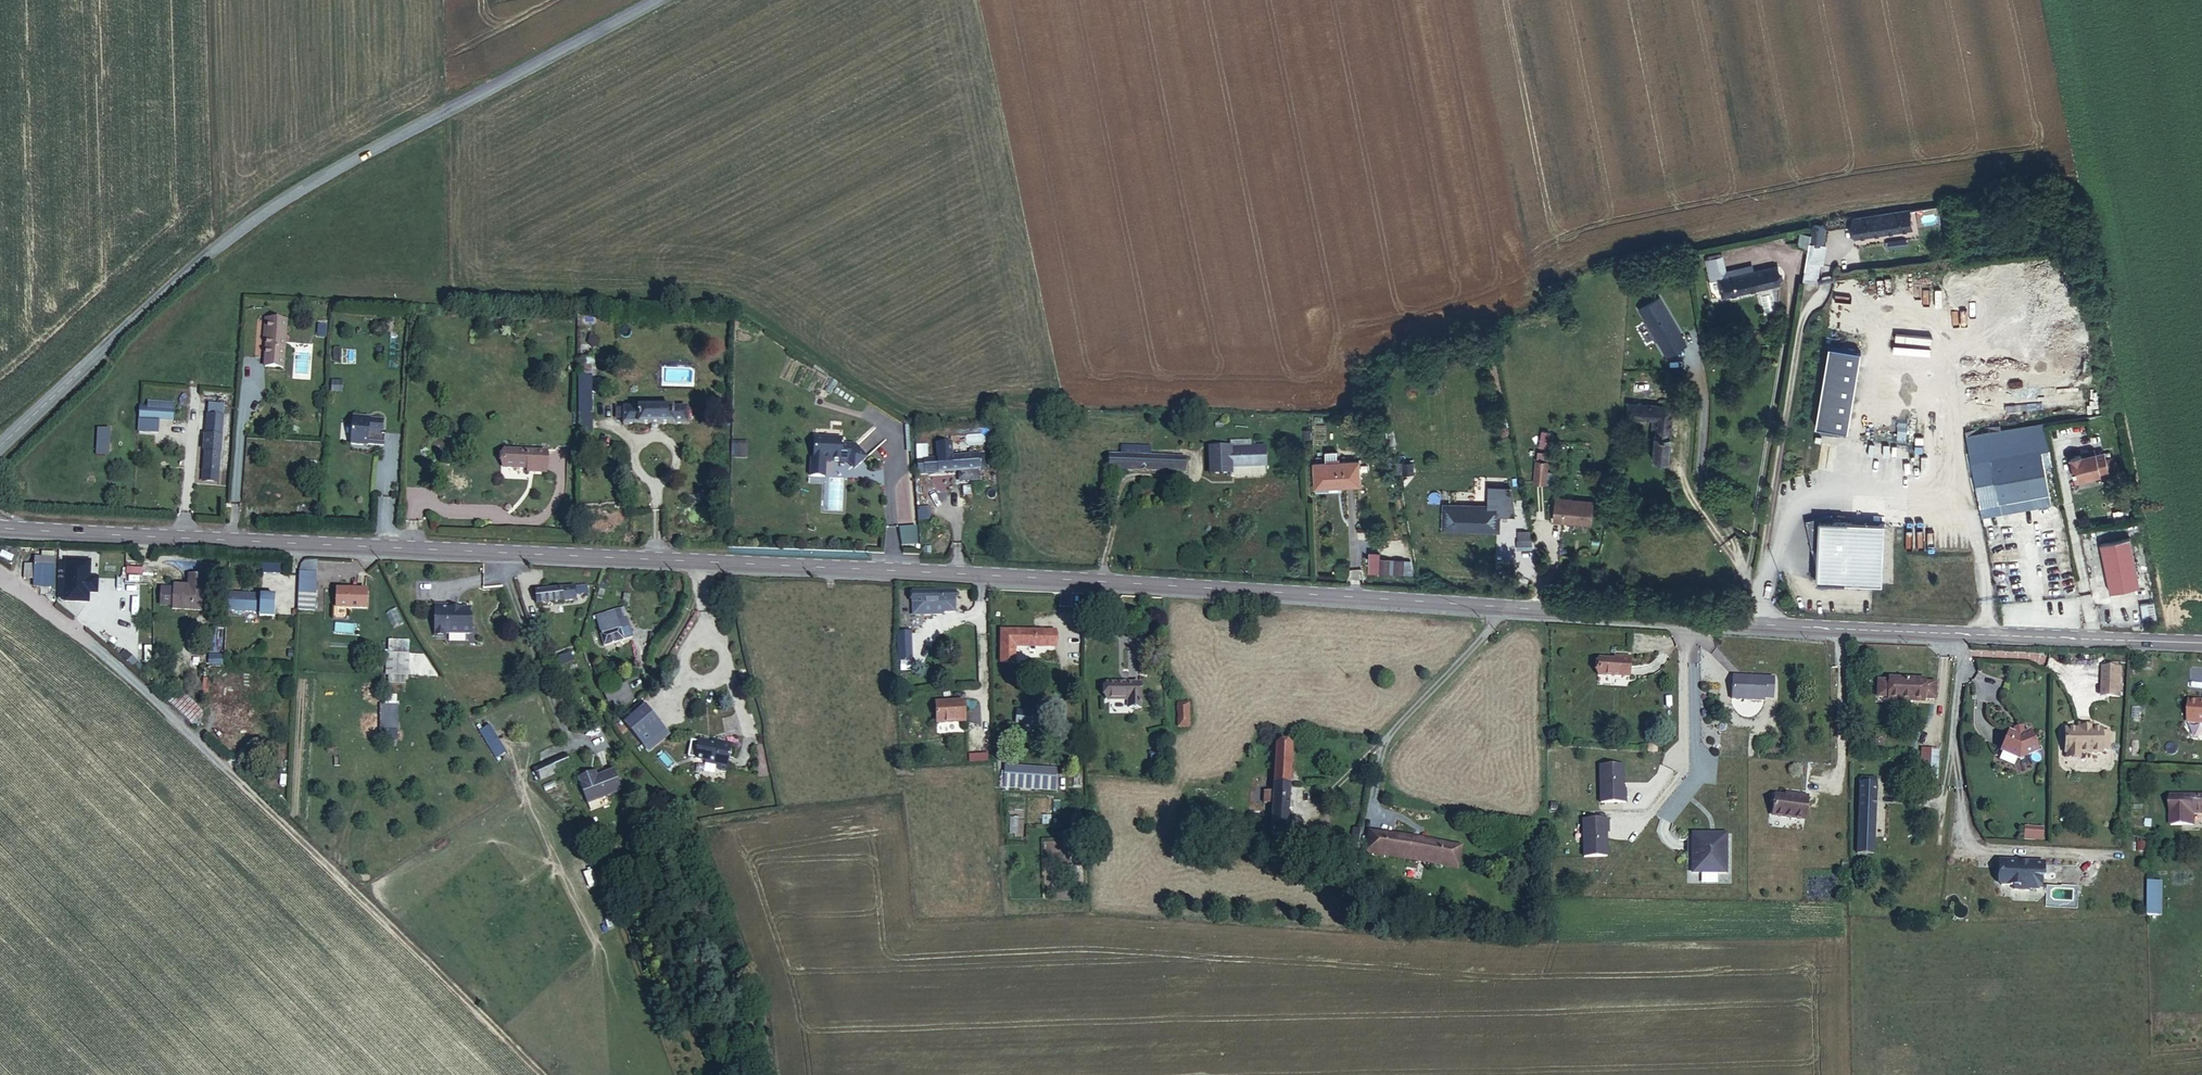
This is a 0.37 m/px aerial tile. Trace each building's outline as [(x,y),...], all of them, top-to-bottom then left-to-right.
[(1911,235),(1907,210),(1851,219),(1855,246),(1911,235)] [(1821,253),(1823,235),(1811,234),(1809,254),(1821,255),(1821,253)] [(1809,254),(1806,254),(1800,295),(1817,293),(1819,273),(1822,273),(1824,254),(1821,253),(1821,255),(1809,254)] [(1708,283),(1726,280),(1724,264),(1706,267),(1708,283)] [(1727,286),(1755,281),(1754,274),(1726,280),(1727,286)] [(1779,275),(1755,281),(1727,286),(1726,280),(1708,283),(1713,307),(1783,294),(1779,275)] [(1679,349),(1681,312),(1648,310),(1646,347),(1679,349)] [(262,324),(282,325),(282,314),(263,313),(262,324)] [(279,375),(282,325),(262,324),(260,373),(279,375)] [(1907,400),(1907,336),(1829,336),(1827,401),(1907,400)] [(148,399),(148,404),(139,404),(138,431),(159,432),(160,418),(174,419),(175,400),(148,399)] [(198,442),(203,442),(203,422),(217,423),(217,412),(200,411),(198,442)] [(583,427),(583,414),(574,415),(574,427),(583,427)] [(684,431),(684,414),(618,414),(617,431),(684,431)] [(1645,431),(1646,415),(1631,414),(1630,430),(1645,431)] [(1663,442),(1658,442),(1655,473),(1672,474),(1676,418),(1646,415),(1645,431),(1656,431),(1663,431),(1663,442)] [(214,486),(217,423),(203,422),(203,442),(198,442),(198,456),(202,456),(201,475),(197,475),(196,485),(214,486)] [(109,454),(110,426),(97,426),(96,453),(109,454)] [(1537,445),(1545,447),(1548,430),(1540,428),(1537,445)] [(364,430),(347,429),(346,457),(363,457),(363,456),(380,457),(380,444),(378,444),(379,432),(364,431),(364,430)] [(1654,442),(1658,442),(1663,442),(1663,431),(1656,431),(1654,442)] [(842,442),(815,441),(815,464),(812,464),(812,481),(826,481),(826,464),(849,465),(855,472),(867,461),(856,449),(842,448),(842,442)] [(2105,455),(2108,467),(2115,465),(2112,453),(2105,455)] [(1174,469),(1113,466),(1114,458),(1102,457),(1100,483),(1174,486),(1174,469)] [(544,486),(545,461),(502,459),(502,479),(524,480),(524,485),(544,486)] [(1222,467),(1203,466),(1201,491),(1220,492),(1221,488),(1226,488),(1225,496),(1251,498),(1254,496),(1254,490),(1255,490),(1257,471),(1243,469),(1244,462),(1223,461),(1222,467)] [(917,484),(983,479),(981,462),(915,468),(917,484)] [(2069,469),(2072,492),(2098,489),(2098,488),(2107,487),(2105,468),(2096,469),(2096,468),(2081,469),(2081,468),(2069,469)] [(1340,497),(1357,496),(1356,470),(1339,470),(1337,471),(1326,471),(1314,471),(1315,494),(1328,495),(1337,494),(1340,494),(1340,497)] [(1411,471),(1401,474),(1405,484),(1414,481),(1411,471)] [(1401,474),(1396,475),(1399,486),(1405,484),(1401,474)] [(1537,476),(1536,498),(1547,499),(1548,477),(1537,476)] [(1595,516),(1557,513),(1555,536),(1593,539),(1595,516)] [(1883,517),(1817,515),(1814,575),(1880,579),(1883,517)] [(1442,524),(1442,544),(1498,546),(1498,537),(1496,537),(1496,531),(1498,531),(1498,526),(1490,526),(1490,521),(1451,519),(1451,525),(1442,524)] [(899,526),(899,545),(917,544),(916,525),(899,526)] [(2130,538),(2101,544),(2110,592),(2140,587),(2130,538)] [(1533,547),(1519,548),(1519,556),(1533,556),(1533,547)] [(1369,549),(1367,570),(1403,573),(1404,557),(1379,556),(1379,550),(1369,549)] [(54,588),(55,551),(44,551),(44,557),(37,557),(37,566),(24,566),(24,578),(27,580),(38,580),(38,588),(44,588),(54,588)] [(92,557),(66,556),(63,600),(89,602),(90,591),(98,591),(99,573),(91,573),(92,557)] [(1533,556),(1519,556),(1519,565),(1533,565),(1533,556)] [(307,618),(308,579),(291,579),(289,617),(307,618)] [(194,618),(195,592),(193,592),(194,581),(180,581),(180,591),(161,591),(161,594),(160,613),(160,617),(194,618)] [(137,601),(138,584),(124,584),(123,600),(137,601)] [(576,593),(586,593),(586,584),(576,585),(576,593)] [(54,605),(54,588),(44,588),(44,597),(54,605)] [(160,613),(161,594),(149,594),(148,613),(160,613)] [(570,605),(569,595),(534,598),(536,612),(570,609),(570,605)] [(363,616),(363,596),(333,597),(333,616),(363,616)] [(255,620),(255,601),(222,599),(222,619),(255,620)] [(953,612),(953,600),(908,599),(909,612),(953,612)] [(2154,600),(2140,602),(2142,618),(2155,617),(2154,600)] [(468,640),(468,627),(466,626),(465,617),(447,617),(447,614),(429,613),(429,644),(440,644),(441,642),(464,642),(468,640)] [(630,645),(621,616),(595,624),(603,654),(630,645)] [(911,666),(911,638),(898,638),(898,666),(911,666)] [(1044,653),(1044,642),(1001,640),(1000,669),(1014,669),(1014,653),(1044,653)] [(409,653),(408,668),(416,669),(416,662),(423,663),(423,654),(409,653)] [(1628,686),(1630,665),(1617,664),(1617,668),(1597,667),(1596,683),(1628,686)] [(402,687),(402,666),(381,665),(379,686),(402,687)] [(2116,705),(2116,676),(2099,676),(2098,705),(2116,705)] [(1099,697),(1126,699),(1125,706),(1139,707),(1141,682),(1100,679),(1099,697)] [(605,695),(623,688),(621,683),(603,690),(605,695)] [(1770,707),(1771,686),(1730,685),(1728,708),(1759,709),(1761,706),(1770,707)] [(625,695),(623,688),(605,695),(608,702),(625,695)] [(1930,709),(1931,691),(1876,689),(1876,707),(1930,709)] [(200,713),(179,694),(173,700),(194,720),(200,713)] [(611,710),(628,703),(625,695),(608,702),(611,710)] [(397,704),(379,703),(378,738),(395,739),(397,704)] [(2201,704),(2199,707),(2185,706),(2183,729),(2201,730),(2201,704)] [(661,734),(640,708),(618,727),(630,742),(657,732),(659,736),(661,734)] [(1186,734),(1185,708),(1174,708),(1174,734),(1186,734)] [(966,732),(966,711),(939,711),(939,732),(966,732)] [(479,728),(485,744),(496,739),(490,724),(479,728)] [(2034,753),(2025,733),(2022,734),(2019,728),(2011,728),(2008,736),(2004,735),(1998,754),(2017,761),(2034,753)] [(639,752),(659,736),(657,732),(630,742),(639,752)] [(2106,760),(2106,741),(2099,741),(2099,738),(2090,738),(2089,735),(2076,734),(2076,737),(2062,737),(2061,761),(2064,761),(2064,767),(2077,768),(2078,761),(2098,762),(2099,760),(2106,760)] [(733,782),(741,758),(722,753),(719,755),(699,749),(694,765),(713,771),(713,774),(725,777),(727,780),(733,782)] [(968,753),(968,760),(987,761),(987,753),(968,753)] [(1288,849),(1290,754),(1273,754),(1271,796),(1261,796),(1261,811),(1270,811),(1269,848),(1288,849)] [(1935,785),(1936,756),(1920,755),(1919,784),(1935,785)] [(535,789),(568,775),(563,762),(530,776),(535,789)] [(1622,799),(1622,772),(1598,773),(1599,810),(1625,810),(1625,799),(1622,799)] [(598,783),(596,777),(589,780),(591,785),(598,783)] [(620,800),(612,778),(598,783),(591,785),(589,780),(575,785),(588,821),(599,817),(596,809),(620,800)] [(1054,799),(1054,784),(1004,783),(1004,797),(1054,799)] [(1871,849),(1872,784),(1856,783),(1854,849),(1871,849)] [(1803,827),(1805,804),(1791,803),(1790,806),(1772,804),(1770,824),(1803,827)] [(2167,804),(2166,833),(2189,833),(2189,821),(2201,821),(2201,804),(2167,804)] [(1605,864),(1605,837),(1607,837),(1607,826),(1581,827),(1582,865),(1605,864)] [(2041,848),(2042,834),(2035,834),(2034,843),(2022,843),(2022,848),(2041,848)] [(2034,843),(2035,834),(2022,834),(2022,843),(2034,843)] [(1074,857),(1073,839),(1059,839),(1059,849),(1064,849),(1064,857),(1074,857)] [(1354,855),(1356,840),(1348,839),(1345,854),(1354,855)] [(1432,874),(1435,853),(1365,841),(1361,863),(1432,874)] [(1723,882),(1723,847),(1689,847),(1689,881),(1723,882)] [(1871,862),(1871,849),(1854,849),(1854,862),(1871,862)] [(2043,883),(2043,869),(2026,869),(2026,871),(2019,871),(2019,868),(2004,868),(2004,881),(1997,881),(1997,889),(1998,892),(2002,893),(2012,893),(2012,898),(2027,898),(2027,896),(2037,896),(2040,894),(2041,883),(2043,883)] [(2162,914),(2162,900),(2150,900),(2150,914),(2162,914)]
